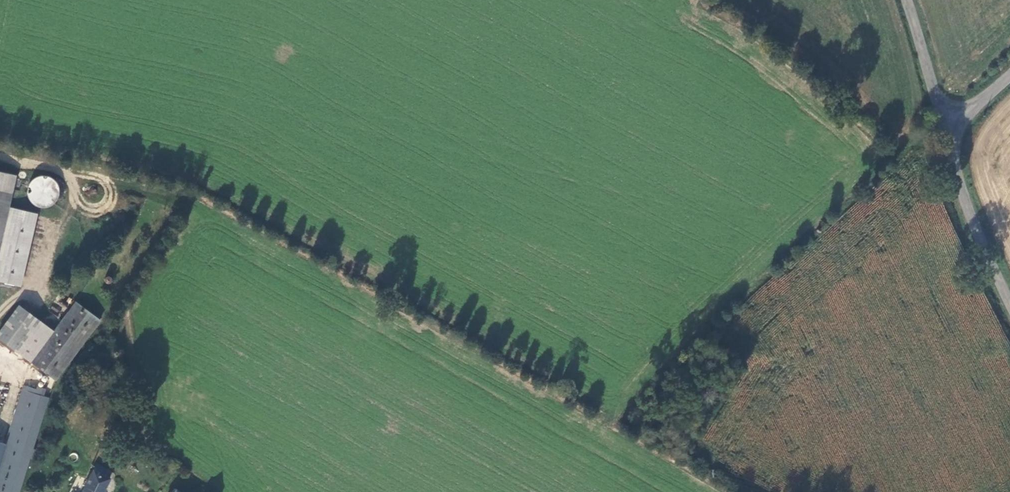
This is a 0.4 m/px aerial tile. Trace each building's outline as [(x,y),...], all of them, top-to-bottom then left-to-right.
[(19,174),(0,170),(0,254),(19,174)] [(26,182),(34,208),(60,199),(51,173),(26,182)] [(61,321),(89,337),(101,320),(76,302),(61,321)] [(40,320),(19,305),(0,330),(0,339),(16,352),(40,320)] [(72,360),(89,337),(61,321),(45,341),(72,360)] [(55,381),(72,360),(45,341),(31,362),(55,381)] [(0,465),(0,491),(20,491),(30,458),(33,459),(36,448),(33,448),(48,397),(23,390),(0,465)] [(111,477),(93,469),(82,491),(105,491),(111,477)]
